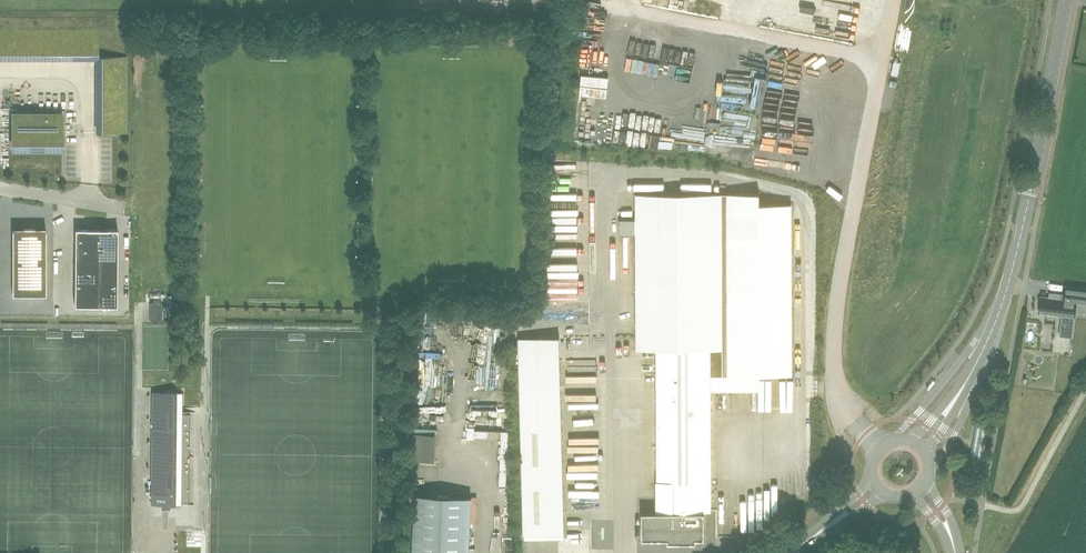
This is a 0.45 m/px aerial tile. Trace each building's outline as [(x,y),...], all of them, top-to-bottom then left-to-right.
[(126,132),(125,56),(98,56),(98,132),(126,132)] [(61,114),(12,114),(12,139),(36,139),(36,143),(61,143),(61,114)] [(674,540),(690,541),(690,537),(703,537),(703,510),(711,510),(710,390),(759,389),(759,374),(793,374),(792,203),(759,203),(759,193),(635,193),(636,347),(656,347),(657,511),(643,511),(643,537),(667,537),(674,537),(674,540)] [(45,294),(45,227),(12,227),(12,294),(45,294)] [(114,227),(72,227),(72,304),(114,304),(114,227)] [(1076,287),(1075,299),(1078,299),(1077,302),(1085,303),(1085,288),(1076,287)] [(1056,317),(1056,314),(1073,316),(1075,302),(1068,301),(1068,300),(1055,298),(1056,297),(1049,296),(1049,298),(1041,297),(1039,312),(1047,313),(1046,316),(1056,317)] [(161,302),(149,302),(149,320),(161,320),(161,302)] [(559,336),(519,337),(523,487),(523,533),(564,532),(563,487),(559,336)] [(176,392),(152,392),(151,504),(161,504),(191,504),(175,503),(176,457),(192,457),(192,456),(183,456),(183,452),(192,452),(192,451),(176,451),(176,408),(176,392)] [(423,458),(443,458),(443,430),(424,430),(423,458)] [(471,498),(414,496),(412,552),(469,552),(471,498)] [(510,500),(490,500),(491,552),(512,552),(510,500)]
